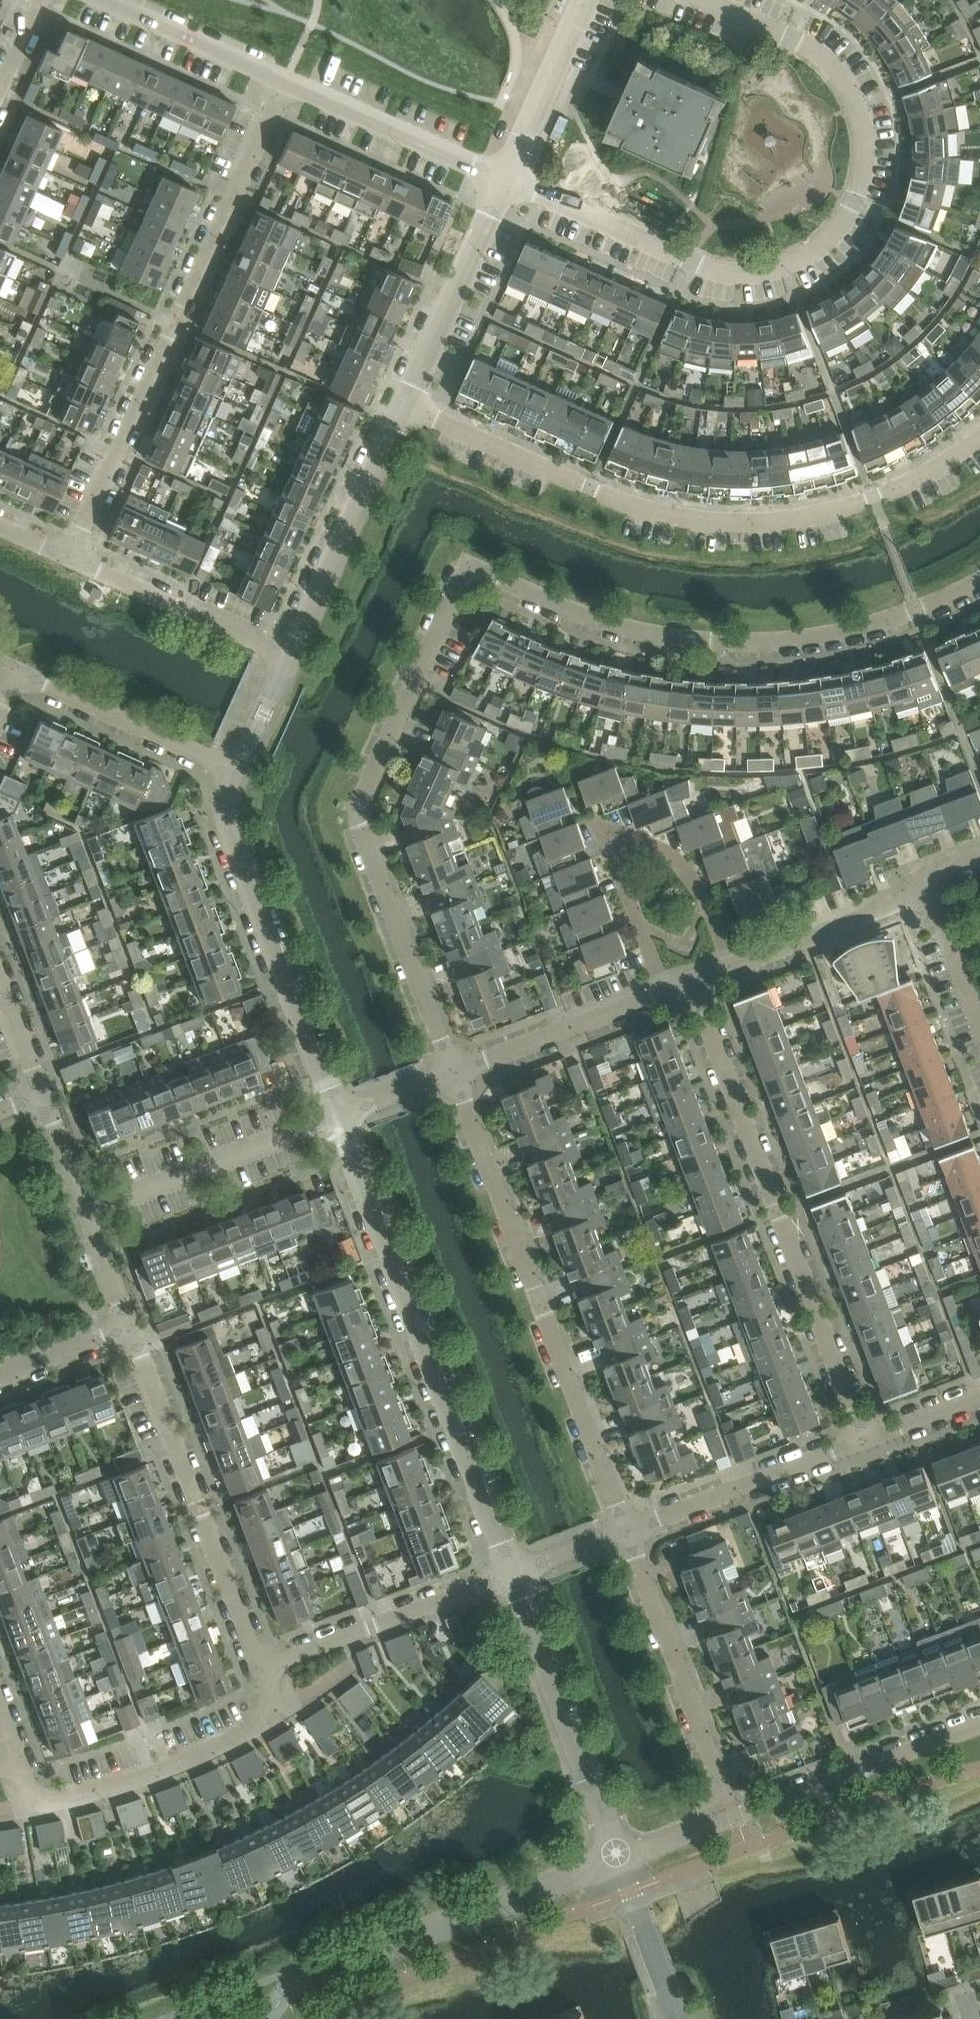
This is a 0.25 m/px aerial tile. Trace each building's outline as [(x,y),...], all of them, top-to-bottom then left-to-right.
[(837,7),(854,18),(869,0),(841,0),(837,7)] [(900,0),(869,0),(854,18),(869,32),(901,2),(900,0)] [(959,2),(963,9),(971,4),(968,0),(961,0),(959,2)] [(901,2),(869,32),(882,48),(918,22),(902,2),(901,2)] [(969,18),(977,13),(971,4),(963,9),(969,18)] [(961,18),(952,23),(956,31),(965,26),(961,18)] [(918,22),(882,48),(892,65),(923,49),(932,44),(918,22)] [(961,39),(969,35),(965,26),(956,31),(961,39)] [(71,72),(87,37),(66,28),(55,52),(46,48),(38,67),(49,72),(51,66),(70,74),(71,72)] [(90,80),(105,46),(87,37),(71,72),(90,80)] [(108,89),(124,54),(105,46),(90,80),(108,89)] [(892,65),(901,85),(933,73),(923,49),(892,65)] [(127,97),(142,63),(124,54),(108,89),(127,97)] [(145,106),(161,71),(142,63),(127,97),(145,106)] [(686,171),(696,150),(692,148),(708,113),(712,115),(721,94),(660,66),(657,73),(638,65),(609,128),(628,136),(625,143),(686,171)] [(164,114),(180,79),(161,71),(145,106),(164,114)] [(937,83),(937,82),(905,94),(911,115),(957,104),(949,78),(937,83)] [(183,122),(198,88),(180,79),(164,114),(183,122)] [(32,103),(40,85),(31,81),(23,99),(32,103)] [(201,131),(217,96),(198,88),(183,122),(201,131)] [(220,139),(235,105),(217,96),(201,131),(220,139)] [(961,130),(957,104),(911,115),(915,135),(961,130)] [(59,115),(71,120),(74,113),(62,108),(59,115)] [(74,113),(71,120),(82,125),(85,118),(74,113)] [(53,149),(62,130),(27,114),(18,134),(53,149)] [(292,130),(278,162),(299,171),(313,140),(292,130)] [(950,156),(949,132),(961,130),(915,135),(915,155),(950,156)] [(93,139),(105,145),(108,137),(96,131),(93,139)] [(45,168),(53,149),(18,134),(10,152),(45,168)] [(108,137),(105,145),(116,150),(120,142),(108,137)] [(319,180),(333,148),(313,140),(299,171),(319,180)] [(133,149),(145,155),(148,147),(136,141),(133,149)] [(148,147),(145,155),(157,160),(160,152),(148,147)] [(333,200),(353,157),(333,148),(319,180),(314,191),(333,200)] [(36,187),(45,168),(10,152),(2,171),(36,187)] [(960,183),(962,157),(950,157),(950,156),(915,155),(913,176),(947,181),(960,183)] [(106,159),(99,156),(93,167),(101,171),(106,159)] [(353,209),(372,166),(353,157),(333,200),(353,209)] [(170,166),(182,171),(185,164),(173,159),(170,166)] [(118,164),(112,162),(106,173),(113,176),(118,164)] [(185,164),(182,171),(194,176),(197,170),(185,164)] [(373,218),(392,175),(372,166),(353,209),(373,218)] [(88,180),(96,183),(101,171),(93,167),(88,180)] [(0,174),(0,193),(28,205),(36,187),(2,171),(0,174)] [(101,185),(108,188),(113,176),(106,173),(101,185)] [(397,215),(412,184),(392,175),(373,218),(378,207),(397,215)] [(198,191),(163,176),(154,195),(189,211),(198,191)] [(913,176),(907,196),(942,206),(947,181),(913,176)] [(417,224),(431,193),(412,184),(397,215),(417,224)] [(19,224),(28,205),(0,193),(0,215),(19,224)] [(90,196),(82,193),(77,205),(84,208),(90,196)] [(438,234),(452,202),(431,193),(417,224),(438,234)] [(146,214),(180,229),(189,211),(154,195),(146,214)] [(272,200),(263,196),(259,204),(268,208),(272,200)] [(942,206),(907,196),(901,216),(933,230),(942,206)] [(102,203),(95,199),(89,211),(97,214),(102,203)] [(69,202),(64,213),(72,217),(77,205),(69,202)] [(77,205),(72,217),(79,220),(84,208),(77,205)] [(288,224),(257,210),(248,230),(290,250),(299,229),(288,224)] [(295,210),(291,219),(300,222),(304,214),(295,210)] [(89,211),(84,222),(92,226),(97,214),(89,211)] [(137,232),(172,248),(180,229),(146,214),(137,232)] [(308,226),(312,218),(304,214),(300,222),(308,226)] [(11,243),(19,224),(0,215),(0,239),(11,243)] [(319,231),(324,220),(318,218),(313,229),(319,231)] [(329,223),(324,220),(319,231),(324,234),(329,223)] [(927,269),(939,244),(897,225),(887,244),(927,269)] [(335,227),(331,236),(339,240),(343,231),(335,227)] [(270,264),(279,245),(290,250),(248,230),(239,250),(270,264)] [(67,246),(73,233),(66,231),(61,243),(67,246)] [(348,244),(352,235),(343,231),(339,240),(348,244)] [(129,251),(164,267),(172,248),(137,232),(129,251)] [(79,252),(84,240),(78,237),(72,249),(79,252)] [(529,241),(509,284),(530,293),(549,250),(529,241)] [(55,254),(62,257),(67,246),(61,243),(55,254)] [(875,261),(911,291),(927,269),(887,244),(875,261)] [(374,245),(370,254),(378,258),(382,249),(374,245)] [(4,249),(0,247),(0,272),(7,275),(16,255),(4,249)] [(387,262),(391,253),(382,249),(378,258),(387,262)] [(270,264),(239,250),(230,270),(272,289),(281,269),(270,264)] [(549,250),(530,293),(550,301),(569,259),(549,250)] [(120,270),(155,286),(164,267),(129,251),(120,270)] [(332,259),(324,255),(320,263),(329,267),(332,259)] [(423,266),(402,257),(398,267),(419,276),(423,266)] [(570,310),(570,309),(575,299),(589,268),(569,259),(550,301),(570,310)] [(347,265),(338,261),(334,269),(343,273),(347,265)] [(875,261),(861,275),(885,301),(893,309),(911,291),(875,261)] [(316,272),(325,276),(329,267),(320,263),(316,272)] [(416,282),(376,264),(367,284),(406,302),(416,282)] [(949,282),(949,283),(957,288),(963,279),(966,272),(949,267),(943,279),(949,282)] [(590,317),(594,308),(608,277),(589,268),(575,299),(570,309),(590,317)] [(976,268),(971,277),(979,282),(979,280),(979,271),(976,268)] [(330,278),(339,282),(343,273),(334,269),(330,278)] [(272,289),(230,270),(221,290),(252,304),(263,308),(272,289)] [(861,275),(861,276),(846,288),(866,317),(885,301),(861,275)] [(594,308),(614,317),(628,286),(608,277),(594,308)] [(979,282),(971,277),(966,286),(975,290),(977,286),(979,282)] [(46,293),(50,284),(41,280),(37,289),(46,293)] [(957,288),(949,283),(944,291),(952,296),(957,288)] [(358,304),(366,307),(366,308),(397,322),(406,302),(367,284),(358,304)] [(648,295),(628,286),(614,317),(634,326),(648,295)] [(846,288),(845,289),(828,299),(844,330),(850,340),(872,326),(866,317),(846,288)] [(37,289),(28,309),(37,313),(46,293),(37,289)] [(252,304),(221,290),(212,309),(254,328),(263,309),(252,304)] [(315,298),(306,294),(302,302),(311,306),(315,298)] [(634,326),(654,335),(668,304),(648,295),(634,326)] [(56,308),(60,299),(51,296),(47,304),(56,308)] [(110,296),(106,306),(114,310),(118,300),(110,296)] [(968,302),(960,297),(955,304),(962,310),(968,302)] [(808,308),(821,341),(844,330),(828,299),(808,308)] [(329,304),(320,300),(316,309),(325,313),(329,304)] [(298,311),(307,315),(311,306),(302,302),(298,311)] [(949,313),(956,318),(962,310),(955,304),(949,313)] [(397,322),(366,308),(357,328),(388,342),(397,322)] [(518,317),(498,308),(494,316),(515,325),(518,317)] [(677,308),(663,340),(659,350),(683,360),(684,360),(688,349),(698,316),(677,308)] [(203,330),(234,344),(245,349),(254,328),(212,309),(203,330)] [(312,318),(321,322),(325,313),(316,309),(312,318)] [(105,320),(101,322),(94,338),(125,352),(139,321),(118,312),(112,324),(105,320)] [(815,355),(799,312),(779,318),(787,352),(789,364),(815,355)] [(709,366),(710,366),(712,354),(718,320),(698,316),(688,349),(684,360),(709,366)] [(787,352),(779,318),(759,322),(762,356),(763,368),(789,364),(787,352)] [(32,323),(24,320),(20,328),(28,332),(32,323)] [(736,369),(737,357),(738,322),(718,320),(712,354),(710,366),(736,369)] [(283,341),(284,342),(293,346),(302,326),(290,321),(285,333),(287,334),(283,341)] [(497,335),(501,326),(492,322),(488,331),(497,335)] [(530,322),(526,331),(535,335),(539,326),(530,322)] [(759,322),(758,322),(738,322),(737,357),(762,356),(759,322)] [(947,329),(940,322),(934,329),(941,336),(947,329)] [(918,336),(926,330),(919,323),(912,329),(918,336)] [(388,342),(357,328),(348,324),(339,343),(348,347),(380,361),(388,342)] [(38,326),(34,335),(43,339),(46,330),(38,326)] [(544,339),(548,330),(539,326),(535,335),(544,339)] [(20,328),(16,338),(24,342),(28,332),(20,328)] [(905,336),(912,343),(918,336),(912,329),(905,336)] [(927,336),(934,343),(941,336),(934,329),(927,336)] [(34,335),(30,343),(39,347),(43,339),(34,335)] [(578,344),(559,335),(554,344),(566,348),(574,352),(578,344)] [(242,357),(231,352),(199,337),(190,358),(233,377),(242,357)] [(524,337),(520,345),(528,349),(532,341),(524,337)] [(116,372),(125,352),(94,338),(85,358),(116,372)] [(892,338),(886,344),(895,357),(908,347),(901,339),(892,338)] [(312,344),(303,340),(299,348),(308,352),(312,344)] [(538,353),(541,345),(532,341),(528,349),(538,353)] [(974,342),(962,355),(979,372),(979,346),(974,341),(974,342)] [(280,351),(289,355),(293,346),(284,342),(280,351)] [(583,356),(587,348),(578,344),(574,352),(583,356)] [(917,358),(924,353),(918,345),(911,351),(917,358)] [(380,361),(348,347),(339,367),(371,381),(380,361)] [(295,357),(304,361),(308,352),(299,348),(295,357)] [(903,357),(909,365),(917,358),(911,351),(903,357)] [(563,354),(559,363),(568,367),(572,358),(563,354)] [(962,355),(949,369),(979,401),(979,400),(979,372),(962,355)] [(468,404),(469,403),(478,407),(497,367),(476,357),(457,399),(468,404)] [(107,391),(116,372),(85,358),(76,377),(107,391)] [(181,378),(213,392),(224,397),(233,377),(190,358),(181,378)] [(577,371),(581,362),(572,358),(568,367),(577,371)] [(609,358),(605,366),(614,370),(618,362),(609,358)] [(871,359),(863,364),(867,372),(876,368),(871,359)] [(10,371),(14,364),(5,360),(2,368),(10,371)] [(638,371),(626,365),(618,362),(614,370),(634,380),(638,371)] [(854,368),(859,377),(867,372),(863,364),(854,368)] [(898,373),(893,365),(885,370),(890,378),(898,373)] [(20,366),(16,374),(25,378),(29,370),(20,366)] [(330,388),(361,402),(371,381),(339,367),(330,388)] [(497,418),(516,376),(497,367),(478,407),(488,411),(487,413),(497,418)] [(6,381),(10,371),(2,368),(0,372),(0,378),(6,381)] [(971,408),(979,401),(949,369),(935,381),(964,417),(972,410),(971,408)] [(272,370),(262,391),(271,395),(280,374),(272,370)] [(877,375),(882,383),(890,378),(885,370),(877,375)] [(602,372),(598,381),(607,385),(611,376),(602,372)] [(16,374),(12,383),(21,387),(25,378),(16,374)] [(507,422),(508,420),(518,425),(536,385),(516,376),(497,418),(507,422)] [(616,388),(620,380),(611,376),(607,385),(616,388)] [(98,411),(107,391),(76,377),(67,397),(98,411)] [(291,389),(295,381),(286,377),(282,385),(291,389)] [(181,378),(172,397),(215,416),(224,397),(213,392),(181,378)] [(865,381),(856,385),(860,394),(869,390),(865,381)] [(935,381),(920,392),(946,428),(954,422),(956,424),(964,417),(935,381)] [(667,383),(664,392),(674,395),(677,386),(667,383)] [(537,436),(556,394),(536,385),(518,425),(528,429),(527,431),(537,436)] [(847,389),(851,398),(860,394),(856,385),(847,389)] [(686,389),(677,386),(674,395),(684,398),(686,389)] [(807,396),(805,386),(795,389),(797,398),(807,396)] [(691,399),(702,402),(704,391),(694,388),(691,399)] [(767,405),(765,388),(750,389),(751,406),(767,405)] [(797,398),(795,389),(786,391),(788,400),(797,398)] [(937,434),(946,428),(920,392),(905,402),(929,442),(938,436),(937,434)] [(648,393),(644,402),(654,405),(657,396),(648,393)] [(557,443),(576,402),(556,394),(537,436),(547,440),(548,438),(557,443)] [(327,395),(321,406),(309,401),(304,410),(349,429),(358,409),(327,395)] [(726,395),(726,405),(736,405),(736,395),(726,395)] [(746,405),(746,395),(736,395),(736,405),(746,405)] [(657,396),(654,405),(658,407),(659,407),(663,408),(666,400),(657,396)] [(58,418),(89,432),(98,411),(67,397),(58,418)] [(214,418),(215,416),(172,397),(164,417),(204,435),(212,417),(214,418)] [(826,407),(823,398),(814,400),(817,409),(826,407)] [(817,409),(814,400),(805,403),(808,412),(817,409)] [(2,410),(12,414),(16,405),(7,401),(2,410)] [(262,414),(266,406),(257,402),(254,410),(262,414)] [(576,453),(595,411),(576,402),(557,443),(567,447),(566,449),(576,453)] [(905,402),(905,403),(889,412),(910,451),(919,446),(920,448),(929,442),(905,402)] [(679,404),(676,414),(686,416),(688,406),(679,404)] [(695,418),(698,408),(688,406),(686,416),(695,418)] [(794,417),(793,407),(784,408),(785,418),(794,417)] [(277,421),(281,412),(272,408),(268,417),(277,421)] [(774,410),(775,419),(785,418),(784,408),(774,410)] [(254,410),(245,429),(254,433),(262,414),(254,410)] [(296,429),(308,435),(340,449),(349,429),(304,410),(296,429)] [(710,410),(709,419),(719,420),(720,411),(710,410)] [(598,461),(616,421),(595,411),(576,453),(586,458),(587,456),(598,461)] [(728,421),(729,411),(720,411),(719,420),(728,421)] [(742,412),(743,422),(752,421),(752,411),(742,412)] [(761,421),(761,411),(752,411),(752,421),(761,421)] [(900,456),(910,451),(889,412),(872,420),(891,462),(901,458),(900,456)] [(46,419),(37,416),(33,424),(42,428),(46,419)] [(164,417),(155,437),(195,455),(204,435),(164,417)] [(268,417),(264,426),(273,430),(277,421),(268,417)] [(46,419),(42,428),(51,432),(54,423),(46,419)] [(880,465),(881,467),(891,462),(872,420),(854,428),(869,469),(880,465)] [(618,469),(617,472),(627,476),(643,432),(625,425),(607,465),(618,469)] [(638,477),(648,481),(661,438),(643,432),(627,476),(637,479),(638,477)] [(827,438),(826,438),(839,482),(849,479),(849,477),(860,473),(844,432),(842,432),(840,432),(838,432),(834,432),(832,433),(830,434),(828,436),(827,438)] [(74,442),(82,446),(86,438),(78,434),(74,442)] [(244,453),(252,438),(243,434),(236,450),(244,453)] [(300,455),(331,469),(340,449),(308,435),(300,455)] [(176,472),(177,472),(186,476),(195,455),(155,437),(145,458),(176,472)] [(679,443),(661,438),(648,481),(658,483),(658,486),(669,488),(679,443)] [(826,438),(808,443),(818,486),(828,483),(829,485),(839,482),(826,438)] [(679,488),(690,490),(697,447),(679,443),(669,488),(679,490),(679,488)] [(808,443),(790,446),(797,492),(808,490),(807,488),(818,486),(808,443)] [(786,491),(786,494),(797,492),(790,446),(771,449),(776,493),(786,491)] [(700,492),(700,494),(711,495),(716,449),(697,447),(690,490),(700,492)] [(259,460),(263,452),(254,448),(250,456),(259,460)] [(734,450),(716,449),(711,495),(722,496),(722,494),(733,494),(734,450)] [(771,449),(753,450),(754,496),(765,496),(765,494),(776,493),(771,449)] [(236,450),(232,459),(240,462),(244,453),(236,450)] [(743,494),(743,496),(754,496),(753,450),(734,450),(733,494),(743,494)] [(7,452),(0,468),(0,487),(13,493),(27,461),(7,452)] [(291,474),(322,488),(331,469),(300,455),(291,474)] [(250,456),(246,465),(255,469),(259,460),(250,456)] [(47,470),(27,461),(13,493),(32,502),(47,470)] [(53,511),(72,470),(51,461),(47,471),(47,470),(32,502),(53,511)] [(147,476),(151,467),(143,463),(139,472),(147,476)] [(282,494),(313,508),(322,488),(291,474),(282,494)] [(226,494),(230,485),(212,477),(208,486),(226,494)] [(183,482),(174,478),(170,486),(179,490),(183,482)] [(179,490),(188,494),(192,486),(183,482),(179,490)] [(241,499),(245,491),(236,487),(232,495),(241,499)] [(124,505),(109,537),(130,546),(145,515),(144,514),(149,503),(129,494),(124,505)] [(282,494),(273,514),(304,528),(313,508),(282,494)] [(228,505),(237,509),(241,499),(232,495),(228,505)] [(224,500),(215,496),(211,505),(220,509),(224,500)] [(273,514),(264,533),(295,547),(304,528),(273,514)] [(164,523),(145,515),(130,546),(150,555),(164,523)] [(184,532),(164,523),(150,555),(170,564),(184,532)] [(223,539),(227,531),(218,527),(215,535),(223,539)] [(170,564),(190,573),(205,542),(184,532),(170,564)] [(264,533),(255,553),(287,567),(295,547),(264,533)] [(210,544),(219,548),(223,539),(215,535),(210,544)] [(255,553),(246,573),(278,587),(287,567),(255,553)] [(209,571),(200,567),(196,576),(205,580),(209,571)] [(246,573),(237,594),(268,608),(278,587),(246,573)] [(495,617),(474,654),(495,665),(514,629),(505,624),(506,623),(495,617)] [(967,631),(957,635),(974,674),(979,671),(979,633),(977,628),(968,633),(967,631)] [(524,632),(523,634),(514,629),(495,665),(517,675),(536,637),(524,632)] [(955,691),(978,683),(974,674),(957,635),(947,639),(948,641),(937,645),(955,691)] [(544,640),(536,637),(517,675),(537,683),(552,647),(543,642),(544,640)] [(563,648),(562,650),(552,647),(537,683),(557,691),(573,652),(563,648)] [(915,654),(914,652),(904,655),(920,705),(921,709),(945,700),(926,650),(915,654)] [(582,657),(583,655),(573,652),(557,691),(579,698),(592,661),(582,657)] [(895,702),(896,702),(899,712),(920,705),(904,655),(894,658),(894,660),(885,663),(895,702)] [(603,661),(602,663),(592,661),(579,698),(603,705),(613,664),(603,661)] [(874,666),(874,664),(863,666),(873,708),(895,702),(885,663),(874,666)] [(623,669),(624,667),(613,664),(603,705),(600,714),(623,720),(625,710),(633,671),(623,669)] [(853,669),(853,671),(843,673),(850,713),(873,708),(863,666),(853,669)] [(643,673),(633,671),(625,710),(647,715),(654,673),(644,671),(643,673)] [(674,678),(665,677),(665,675),(654,673),(647,715),(668,718),(674,678)] [(833,675),(833,673),(822,674),(829,716),(850,713),(843,673),(833,675)] [(812,678),(802,680),(800,680),(805,720),(829,716),(822,674),(812,676),(812,678)] [(685,680),(675,679),(674,678),(668,718),(692,721),(696,678),(686,678),(685,680)] [(707,679),(696,678),(692,721),(714,722),(717,682),(707,682),(707,679)] [(770,680),(770,682),(759,683),(759,723),(783,722),(780,679),(770,680)] [(791,681),(791,679),(780,679),(783,722),(805,720),(800,680),(791,681)] [(728,681),(727,683),(717,682),(714,722),(738,723),(738,681),(728,681)] [(749,683),(749,681),(738,681),(738,723),(759,723),(759,683),(749,683)] [(451,697),(475,708),(480,696),(456,686),(451,697)] [(495,695),(491,703),(502,707),(505,699),(495,695)] [(490,702),(486,713),(498,718),(502,708),(502,707),(491,703),(490,702)] [(434,744),(442,748),(477,764),(486,744),(483,743),(489,729),(446,709),(435,733),(439,735),(434,744)] [(977,712),(964,716),(968,727),(979,722),(979,720),(977,712)] [(513,713),(509,723),(520,728),(524,717),(513,713)] [(533,732),(537,722),(524,717),(520,728),(533,732)] [(54,726),(40,720),(23,756),(47,767),(65,726),(56,722),(54,726)] [(953,720),(941,725),(945,736),(957,731),(953,720)] [(66,726),(65,726),(47,767),(69,777),(87,736),(78,732),(76,736),(64,731),(66,726)] [(558,729),(555,740),(567,744),(570,733),(558,729)] [(975,745),(976,744),(979,742),(979,729),(971,732),(970,732),(975,745)] [(909,747),(921,744),(918,732),(905,736),(909,747)] [(580,748),(583,737),(570,733),(567,744),(580,748)] [(96,739),(87,736),(69,777),(90,786),(107,750),(94,744),(96,739)] [(893,740),(896,751),(909,747),(905,736),(893,740)] [(958,747),(960,742),(954,739),(951,744),(958,747)] [(605,742),(602,754),(615,756),(617,745),(605,742)] [(442,748),(434,744),(429,754),(426,753),(416,775),(452,791),(457,779),(468,784),(477,764),(442,748)] [(628,759),(630,748),(617,745),(615,756),(628,759)] [(873,756),(871,745),(858,747),(861,759),(873,756)] [(107,750),(90,786),(112,796),(131,755),(109,746),(107,750)] [(845,750),(848,761),(861,759),(858,747),(845,750)] [(652,752),(651,763),(663,765),(665,754),(652,752)] [(825,765),(824,753),(810,755),(812,766),(825,765)] [(677,767),(678,755),(665,754),(663,765),(677,767)] [(137,764),(139,759),(131,755),(112,796),(135,806),(144,810),(166,802),(171,791),(163,770),(152,765),(150,769),(137,764)] [(798,756),(799,768),(812,766),(810,755),(798,756)] [(901,756),(887,761),(890,772),(904,767),(901,756)] [(700,757),(700,769),(713,770),(713,757),(700,757)] [(726,770),(727,758),(713,757),(713,770),(726,770)] [(749,759),(750,771),(762,770),(762,758),(749,759)] [(776,770),(775,758),(762,758),(762,770),(776,770)] [(630,804),(630,803),(643,798),(643,797),(634,774),(621,777),(617,766),(580,780),(589,804),(601,799),(606,813),(630,804)] [(868,780),(863,769),(851,773),(856,785),(868,780)] [(947,778),(949,791),(940,795),(939,795),(950,825),(949,825),(952,832),(971,825),(969,818),(979,813),(979,793),(971,769),(947,778)] [(497,784),(504,787),(509,777),(498,772),(495,779),(497,784)] [(5,774),(0,784),(0,790),(20,799),(27,784),(5,774)] [(824,774),(812,778),(817,792),(830,788),(824,774)] [(409,831),(416,828),(453,814),(454,815),(456,810),(446,805),(452,791),(416,775),(405,799),(409,800),(403,815),(409,831)] [(666,788),(674,785),(671,777),(663,780),(666,788)] [(750,783),(754,796),(764,792),(759,779),(750,783)] [(916,846),(936,838),(933,831),(949,825),(950,825),(939,795),(940,795),(935,782),(911,791),(913,805),(904,808),(903,809),(914,838),(914,839),(916,846)] [(692,819),(679,784),(666,789),(666,788),(643,797),(643,798),(630,803),(630,804),(638,826),(651,822),(656,835),(679,826),(692,820),(692,819)] [(562,814),(574,810),(565,786),(546,793),(545,789),(541,786),(537,786),(533,788),(530,791),(530,795),(531,799),(528,800),(532,811),(521,818),(530,842),(542,837),(542,836),(567,827),(566,826),(562,814)] [(805,786),(790,791),(796,806),(811,801),(805,786)] [(19,834),(11,813),(14,812),(20,799),(0,790),(0,842),(19,834)] [(875,805),(877,818),(867,822),(882,859),(900,852),(897,845),(914,839),(914,838),(903,809),(904,808),(899,796),(875,805)] [(47,800),(43,809),(52,813),(56,804),(47,800)] [(705,857),(742,843),(733,821),(742,818),(736,803),(692,819),(692,820),(679,826),(688,849),(700,844),(705,857)] [(52,813),(61,817),(65,807),(56,804),(52,813)] [(171,807),(134,821),(143,844),(185,828),(182,820),(177,821),(171,807)] [(78,813),(74,822),(83,826),(87,817),(78,813)] [(416,828),(409,831),(413,842),(409,843),(418,866),(454,853),(449,839),(461,835),(454,816),(454,815),(453,814),(416,828)] [(566,826),(567,827),(542,836),(542,837),(545,846),(534,854),(543,878),(556,873),(555,872),(580,863),(580,862),(575,850),(588,846),(579,822),(566,826)] [(873,876),(868,864),(882,859),(867,822),(844,831),(846,844),(835,848),(849,885),(873,876)] [(184,839),(188,837),(185,828),(143,844),(151,867),(189,853),(184,839)] [(69,834),(72,843),(81,840),(77,831),(69,834)] [(0,842),(0,865),(27,855),(19,834),(0,842)] [(61,841),(63,846),(72,843),(69,834),(60,838),(61,841)] [(714,880),(726,875),(731,888),(768,874),(762,859),(773,851),(767,834),(742,843),(705,857),(714,880)] [(510,842),(512,848),(520,845),(518,839),(510,842)] [(813,856),(828,850),(824,841),(809,847),(813,856)] [(101,850),(92,853),(96,862),(105,859),(101,850)] [(27,856),(27,855),(0,865),(0,882),(2,887),(44,871),(36,852),(27,856)] [(194,866),(189,853),(151,867),(160,889),(202,873),(199,864),(194,866)] [(435,898),(442,896),(478,882),(471,862),(460,866),(454,853),(418,866),(427,890),(431,888),(435,898)] [(580,862),(580,863),(555,872),(556,873),(559,882),(548,890),(557,914),(569,909),(569,908),(594,899),(593,898),(589,886),(601,881),(592,858),(580,862)] [(96,862),(99,871),(108,868),(105,859),(96,862)] [(498,875),(508,871),(505,863),(495,866),(498,875)] [(76,881),(85,877),(85,879),(94,875),(91,867),(73,874),(76,881)] [(529,867),(516,872),(521,884),(533,880),(529,867)] [(822,884),(825,894),(843,887),(836,867),(824,871),(828,881),(822,884)] [(51,891),(44,871),(2,887),(10,907),(51,891)] [(205,882),(202,873),(160,889),(168,912),(206,897),(201,884),(205,882)] [(785,882),(772,884),(768,874),(731,888),(740,911),(752,907),(757,920),(794,906),(785,882)] [(85,879),(89,888),(98,885),(94,875),(85,879)] [(442,896),(435,898),(439,909),(434,911),(443,934),(480,920),(475,907),(486,903),(478,882),(442,896)] [(59,912),(51,891),(10,907),(17,927),(50,915),(59,912)] [(593,898),(594,899),(569,908),(569,909),(573,918),(561,926),(570,949),(579,946),(583,945),(583,944),(607,935),(607,934),(602,922),(615,917),(606,893),(593,898)] [(521,904),(517,894),(505,898),(509,909),(521,904)] [(119,895),(110,898),(113,907),(122,903),(119,895)] [(211,911),(206,897),(168,912),(177,934),(219,918),(216,909),(211,911)] [(113,907),(116,916),(125,913),(122,903),(113,907)] [(106,907),(97,911),(100,919),(109,916),(106,907)] [(50,915),(17,927),(25,948),(57,935),(50,915)] [(100,919),(104,929),(113,925),(109,916),(100,919)] [(222,927),(219,918),(177,934),(185,957),(223,942),(218,929),(222,927)] [(460,966),(467,963),(504,949),(496,929),(485,934),(480,920),(443,934),(452,958),(456,956),(460,966)] [(579,946),(583,957),(575,961),(584,985),(621,971),(616,958),(628,953),(619,929),(607,934),(607,935),(583,944),(583,945),(579,946)] [(57,935),(25,948),(32,968),(74,952),(66,932),(57,935)] [(879,990),(901,981),(884,936),(880,937),(873,938),(867,940),(863,941),(859,943),(852,946),(848,949),(845,951),(862,996),(879,990)] [(135,939),(126,943),(130,952),(139,948),(135,939)] [(228,956),(223,942),(185,957),(194,979),(236,963),(233,954),(228,956)] [(121,947),(112,951),(116,959),(125,956),(121,947)] [(130,952),(133,961),(142,958),(139,948),(130,952)] [(467,963),(460,966),(464,977),(460,978),(469,1001),(505,987),(500,974),(511,970),(504,949),(467,963)] [(74,952),(32,968),(40,988),(72,976),(82,973),(74,952)] [(824,952),(815,956),(818,964),(827,960),(824,952)] [(543,964),(539,953),(531,955),(535,967),(543,964)] [(116,959),(119,969),(128,965),(125,956),(116,959)] [(830,968),(827,960),(818,964),(821,972),(830,968)] [(235,974),(239,972),(236,963),(194,979),(203,1003),(229,993),(240,988),(235,974)] [(833,976),(830,968),(821,972),(824,980),(833,976)] [(559,1006),(546,973),(535,977),(548,1010),(559,1006)] [(40,988),(48,1008),(80,996),(72,976),(40,988)] [(836,985),(833,976),(824,980),(827,988),(836,985)] [(886,1010),(920,997),(912,977),(901,981),(879,990),(886,1010)] [(818,980),(809,983),(813,993),(822,990),(818,980)] [(152,985),(143,988),(146,997),(155,994),(152,985)] [(839,993),(836,985),(827,988),(830,996),(839,993)] [(522,997),(510,1001),(505,987),(469,1001),(477,1025),(512,1012),(514,1017),(527,1012),(522,997)] [(770,987),(736,1000),(744,1020),(778,1007),(770,987)] [(137,988),(128,991),(131,1000),(140,996),(137,988)] [(240,988),(229,993),(231,997),(242,993),(240,988)] [(822,990),(813,993),(817,1003),(826,1000),(822,990)] [(842,1000),(839,993),(830,996),(833,1003),(842,1000)] [(146,997),(150,1006),(159,1002),(155,994),(146,997)] [(48,1008),(55,1028),(88,1016),(80,996),(48,1008)] [(131,1000),(135,1009),(143,1006),(140,996),(131,1000)] [(893,1029),(927,1016),(920,997),(886,1010),(893,1029)] [(751,1039),(785,1026),(778,1007),(744,1020),(751,1039)] [(160,1012),(153,1015),(157,1024),(164,1022),(160,1012)] [(851,1023),(848,1013),(839,1016),(843,1026),(851,1023)] [(206,1024),(203,1014),(192,1019),(195,1028),(206,1024)] [(95,1038),(96,1037),(88,1016),(55,1028),(63,1050),(75,1045),(79,1055),(98,1047),(95,1038)] [(901,1048),(934,1035),(927,1016),(893,1029),(901,1048)] [(151,1028),(147,1018),(137,1022),(140,1032),(151,1028)] [(832,1018),(823,1021),(827,1032),(836,1028),(832,1018)] [(192,1019),(181,1022),(185,1032),(195,1028),(192,1019)] [(851,1023),(843,1026),(847,1036),(855,1033),(851,1023)] [(671,1026),(637,1039),(645,1059),(679,1046),(671,1026)] [(758,1058),(792,1045),(785,1026),(751,1039),(758,1058)] [(831,1042),(840,1038),(836,1028),(827,1032),(831,1042)] [(166,1039),(162,1029),(151,1034),(155,1043),(166,1039)] [(151,1034),(141,1037),(144,1047),(155,1043),(151,1034)] [(263,1082),(259,1073),(271,1069),(258,1035),(225,1047),(242,1090),(263,1082)] [(908,1067),(942,1054),(934,1035),(901,1048),(908,1067)] [(606,1043),(592,1048),(595,1057),(610,1051),(606,1043)] [(126,1054),(122,1045),(111,1049),(114,1059),(126,1054)] [(765,1077),(800,1064),(792,1045),(758,1058),(765,1077)] [(652,1078),(686,1065),(679,1046),(645,1059),(652,1078)] [(205,1055),(222,1098),(242,1090),(225,1047),(205,1055)] [(278,1060),(285,1058),(282,1047),(274,1050),(278,1060)] [(111,1049),(101,1053),(104,1062),(114,1059),(111,1049)] [(866,1061),(862,1051),(853,1054),(857,1064),(866,1061)] [(915,1086),(949,1073),(942,1054),(908,1067),(915,1086)] [(185,1062),(189,1073),(201,1106),(222,1098),(205,1055),(185,1062)] [(60,1068),(64,1081),(95,1070),(90,1057),(60,1068)] [(847,1057),(838,1060),(842,1070),(851,1067),(847,1057)] [(866,1061),(857,1064),(861,1074),(870,1071),(866,1061)] [(580,1094),(591,1090),(580,1062),(569,1066),(580,1094)] [(602,1075),(598,1064),(589,1068),(593,1078),(602,1075)] [(773,1096),(807,1083),(800,1064),(765,1077),(773,1096)] [(643,1081),(650,1100),(693,1084),(686,1065),(652,1078),(643,1081)] [(846,1080),(855,1077),(851,1067),(842,1070),(846,1080)] [(181,1113),(169,1081),(165,1072),(145,1079),(161,1121),(181,1113)] [(189,1073),(169,1081),(181,1113),(201,1106),(189,1073)] [(540,1082),(504,1096),(513,1119),(550,1105),(545,1092),(556,1088),(550,1073),(538,1078),(540,1082)] [(923,1105),(956,1093),(949,1073),(915,1086),(923,1105)] [(597,1089),(606,1086),(602,1075),(593,1078),(597,1089)] [(161,1121),(145,1079),(125,1087),(141,1129),(161,1121)] [(780,1115),(814,1102),(807,1083),(773,1096),(780,1115)] [(700,1103),(693,1084),(650,1100),(657,1119),(700,1103)] [(105,1095),(108,1104),(121,1136),(141,1129),(125,1087),(105,1095)] [(880,1099),(877,1090),(868,1093),(871,1103),(880,1099)] [(930,1124),(963,1112),(956,1093),(923,1105),(923,1107),(928,1119),(930,1124)] [(108,1104),(105,1095),(83,1103),(87,1112),(89,1118),(85,1120),(90,1134),(94,1133),(99,1144),(121,1136),(108,1104)] [(861,1095),(853,1098),(857,1108),(865,1105),(861,1095)] [(884,1109),(880,1099),(871,1103),(875,1112),(884,1109)] [(617,1113),(612,1102),(603,1106),(607,1117),(617,1113)] [(787,1135),(822,1122),(814,1102),(780,1115),(787,1135)] [(667,1117),(674,1135),(708,1122),(700,1103),(657,1119),(658,1120),(667,1117)] [(530,1151),(537,1148),(574,1134),(566,1115),(555,1119),(550,1105),(513,1119),(522,1143),(526,1141),(530,1151)] [(861,1118),(869,1115),(865,1105),(857,1108),(861,1118)] [(923,1107),(916,1109),(921,1121),(928,1119),(923,1107)] [(938,1145),(971,1132),(963,1112),(930,1124),(938,1145)] [(612,1127),(621,1124),(617,1113),(607,1117),(612,1127)] [(674,1135),(681,1154),(715,1141),(708,1122),(674,1135)] [(794,1154),(829,1141),(822,1122),(787,1135),(794,1154)] [(891,1128),(882,1131),(886,1141),(895,1138),(891,1128)] [(876,1133),(867,1137),(871,1147),(880,1143),(876,1133)] [(537,1148),(530,1151),(534,1162),(530,1163),(539,1186),(575,1172),(570,1159),(581,1155),(574,1134),(537,1148)] [(886,1141),(890,1151),(898,1148),(895,1138),(886,1141)] [(631,1151),(627,1141),(618,1144),(622,1155),(631,1151)] [(681,1154),(688,1173),(722,1160),(715,1141),(681,1154)] [(802,1173),(836,1160),(829,1141),(794,1154),(802,1173)] [(875,1156),(883,1153),(880,1143),(871,1147),(875,1156)] [(979,1164),(979,1156),(975,1143),(942,1156),(949,1176),(979,1164)] [(871,1147),(865,1150),(869,1159),(875,1156),(871,1147)] [(626,1165),(635,1162),(631,1151),(622,1155),(626,1165)] [(688,1173),(696,1192),(729,1179),(722,1160),(688,1173)] [(802,1173),(809,1193),(844,1180),(836,1160),(802,1173)] [(979,1186),(979,1164),(949,1176),(956,1195),(979,1186)] [(575,1172),(539,1186),(548,1210),(552,1208),(556,1218),(562,1216),(599,1202),(592,1182),(580,1186),(575,1172)] [(654,1185),(650,1175),(632,1182),(636,1193),(645,1189),(645,1188),(654,1185)] [(624,1178),(607,1185),(612,1198),(629,1191),(624,1178)] [(737,1199),(729,1179),(696,1192),(703,1211),(737,1199)] [(911,1179),(902,1182),(906,1192),(915,1189),(911,1179)] [(896,1184),(887,1188),(890,1198),(900,1194),(896,1184)] [(979,1208),(979,1186),(956,1195),(964,1214),(979,1208)] [(640,1204),(649,1201),(645,1189),(636,1193),(640,1204)] [(915,1189),(906,1192),(909,1202),(919,1199),(915,1189)] [(319,1196),(308,1200),(304,1191),(283,1199),(295,1231),(296,1231),(315,1224),(316,1227),(329,1222),(319,1196)] [(855,1211),(848,1191),(813,1204),(821,1224),(855,1211)] [(894,1208),(897,1217),(907,1213),(900,1194),(890,1198),(891,1200),(883,1203),(886,1211),(894,1208)] [(295,1231),(283,1199),(263,1206),(275,1239),(275,1238),(279,1247),(279,1249),(300,1242),(296,1231),(295,1231)] [(703,1211),(711,1232),(744,1219),(737,1199),(703,1211)] [(556,1218),(560,1229),(555,1230),(564,1254),(601,1240),(596,1226),(607,1222),(599,1202),(562,1216),(556,1218)] [(263,1206),(242,1214),(255,1246),(258,1255),(279,1247),(275,1238),(275,1239),(263,1206)] [(928,1206),(922,1208),(913,1212),(919,1229),(928,1226),(935,1223),(928,1206)] [(338,1219),(346,1216),(342,1207),(335,1210),(338,1219)] [(979,1230),(979,1208),(964,1214),(971,1233),(979,1230)] [(855,1211),(821,1224),(828,1243),(863,1230),(855,1211)] [(914,1233),(907,1213),(897,1217),(905,1236),(914,1233)] [(242,1214),(222,1222),(238,1263),(258,1255),(255,1246),(242,1214)] [(660,1228),(656,1217),(647,1221),(651,1231),(660,1228)] [(222,1222),(202,1229),(218,1271),(238,1263),(222,1222)] [(661,1232),(668,1230),(666,1225),(660,1228),(651,1231),(655,1242),(664,1238),(661,1232)] [(932,1237),(928,1226),(919,1229),(923,1240),(932,1237)] [(748,1228),(714,1241),(722,1261),(755,1248),(748,1228)] [(202,1229),(182,1237),(198,1278),(218,1271),(202,1229)] [(836,1262),(870,1249),(863,1230),(828,1243),(836,1262)] [(979,1252),(979,1230),(971,1233),(978,1252),(979,1252)] [(914,1233),(905,1236),(908,1246),(918,1243),(914,1233)] [(332,1253),(338,1268),(361,1260),(352,1236),(337,1241),(341,1250),(332,1253)] [(182,1237),(162,1244),(174,1277),(173,1277),(177,1286),(198,1278),(182,1237)] [(581,1286),(588,1283),(625,1269),(617,1249),(606,1253),(601,1240),(564,1254),(573,1277),(577,1276),(581,1286)] [(174,1277),(162,1244),(140,1253),(144,1264),(135,1268),(143,1289),(152,1285),(173,1277),(174,1277)] [(722,1261),(729,1280),(763,1267),(755,1248),(722,1261)] [(843,1282),(877,1269),(870,1249),(836,1262),(843,1282)] [(949,1251),(930,1259),(934,1269),(954,1261),(949,1251)] [(912,1255),(919,1275),(929,1271),(921,1252),(912,1255)] [(934,1269),(938,1278),(957,1270),(954,1261),(934,1269)] [(674,1267),(665,1270),(670,1281),(678,1277),(674,1267)] [(725,1304),(736,1299),(770,1286),(763,1267),(729,1280),(729,1281),(718,1285),(725,1304)] [(588,1283),(581,1286),(585,1296),(581,1298),(589,1321),(626,1307),(621,1294),(632,1290),(625,1269),(588,1283)] [(850,1301),(884,1288),(877,1269),(843,1282),(850,1301)] [(936,1290),(929,1271),(919,1275),(926,1294),(936,1290)] [(304,1281),(300,1272),(289,1277),(293,1286),(304,1281)] [(289,1277),(279,1281),(282,1290),(293,1286),(289,1277)] [(674,1291),(683,1288),(678,1277),(670,1281),(674,1291)] [(350,1278),(312,1292),(321,1315),(363,1299),(360,1291),(355,1292),(350,1278)] [(777,1305),(770,1286),(736,1299),(743,1318),(777,1305)] [(263,1297),(260,1288),(249,1292),(252,1301),(263,1297)] [(857,1320),(891,1307),(884,1288),(850,1301),(857,1320)] [(936,1290),(926,1294),(930,1303),(918,1307),(922,1317),(933,1313),(943,1309),(936,1290)] [(238,1296),(242,1305),(252,1301),(249,1292),(238,1296)] [(953,1293),(945,1297),(948,1307),(957,1304),(953,1293)] [(363,1299),(321,1315),(329,1338),(372,1322),(368,1313),(364,1315),(359,1302),(364,1300),(363,1299)] [(219,1303),(209,1307),(212,1317),(223,1313),(219,1303)] [(690,1304),(680,1308),(684,1319),(694,1315),(690,1304)] [(961,1314),(957,1304),(948,1307),(952,1317),(961,1314)] [(741,1341),(784,1325),(777,1305),(743,1318),(734,1322),(741,1341)] [(198,1311),(202,1321),(212,1317),(209,1307),(198,1311)] [(626,1307),(589,1321),(598,1345),(602,1343),(606,1353),(613,1351),(650,1337),(642,1316),(631,1321),(626,1307)] [(865,1339),(899,1326),(891,1307),(857,1320),(865,1339)] [(950,1329),(943,1309),(933,1313),(941,1332),(950,1329)] [(667,1330),(679,1325),(675,1312),(662,1317),(667,1330)] [(191,1324),(187,1313),(156,1325),(160,1336),(191,1324)] [(687,1330),(697,1326),(694,1315),(684,1319),(687,1330)] [(275,1333),(283,1330),(278,1319),(270,1322),(275,1333)] [(370,1332),(375,1331),(372,1322),(329,1338),(338,1360),(375,1346),(370,1332)] [(179,1346),(176,1347),(184,1368),(223,1354),(211,1323),(175,1337),(179,1346)] [(784,1325),(741,1341),(748,1360),(758,1356),(791,1344),(784,1325)] [(265,1326),(256,1329),(259,1340),(268,1336),(265,1326)] [(906,1345),(900,1331),(899,1326),(865,1339),(872,1358),(906,1345)] [(966,1326),(957,1330),(960,1338),(969,1335),(966,1326)] [(941,1332),(948,1351),(957,1348),(950,1329),(941,1332)] [(972,1343),(969,1335),(960,1338),(963,1346),(972,1343)] [(263,1351),(272,1347),(268,1336),(259,1340),(263,1351)] [(613,1351),(606,1353),(610,1364),(606,1365),(615,1388),(651,1374),(646,1361),(658,1357),(650,1337),(613,1351)] [(286,1341),(278,1344),(283,1355),(291,1352),(286,1341)] [(704,1343),(694,1346),(698,1357),(708,1354),(704,1343)] [(975,1351),(972,1343),(963,1346),(966,1354),(975,1351)] [(799,1363),(791,1344),(758,1356),(765,1375),(799,1363)] [(872,1358),(879,1377),(913,1365),(906,1345),(872,1358)] [(381,1360),(375,1346),(338,1360),(346,1382),(389,1367),(385,1358),(381,1360)] [(948,1351),(951,1361),(961,1358),(957,1348),(948,1351)] [(978,1359),(975,1351),(966,1354),(969,1362),(978,1359)] [(235,1372),(227,1352),(223,1354),(184,1368),(191,1389),(235,1372)] [(288,1367),(295,1364),(291,1352),(283,1355),(288,1367)] [(702,1368),(712,1364),(708,1354),(698,1357),(702,1368)] [(978,1359),(969,1362),(972,1370),(979,1367),(979,1364),(978,1359)] [(799,1363),(765,1375),(756,1379),(763,1398),(772,1394),(806,1382),(799,1363)] [(886,1397),(920,1385),(913,1365),(879,1377),(886,1397)] [(280,1366),(271,1369),(275,1380),(284,1377),(280,1366)] [(392,1375),(389,1367),(346,1382),(355,1405),(392,1391),(387,1377),(392,1375)] [(972,1370),(975,1378),(979,1376),(979,1367),(972,1370)] [(231,1397),(242,1393),(235,1372),(191,1389),(199,1409),(231,1397)] [(651,1374),(615,1388),(624,1412),(628,1411),(632,1421),(639,1418),(675,1404),(668,1384),(657,1388),(651,1374)] [(102,1375),(88,1380),(86,1376),(77,1379),(93,1421),(117,1412),(102,1375)] [(279,1391),(288,1387),(284,1377),(275,1380),(279,1391)] [(78,1384),(65,1389),(63,1384),(55,1387),(71,1430),(93,1421),(77,1379),(76,1379),(78,1384)] [(718,1381),(709,1385),(713,1395),(722,1392),(718,1381)] [(779,1414),(813,1401),(806,1382),(772,1394),(779,1414)] [(308,1397),(303,1386),(295,1389),(299,1400),(308,1397)] [(48,1396),(34,1401),(48,1438),(71,1430),(55,1387),(46,1391),(48,1396)] [(398,1405),(392,1391),(355,1405),(363,1428),(406,1412),(403,1403),(398,1405)] [(717,1406),(726,1402),(722,1392),(713,1395),(717,1406)] [(207,1429),(239,1417),(231,1397),(199,1409),(207,1429)] [(304,1413),(312,1409),(308,1397),(299,1400),(304,1413)] [(34,1401),(20,1406),(19,1401),(10,1404),(26,1446),(48,1438),(34,1401)] [(787,1434),(821,1421),(813,1401),(779,1414),(787,1434)] [(3,1455),(26,1446),(10,1404),(1,1408),(3,1413),(0,1414),(0,1446),(3,1455)] [(639,1418),(632,1421),(636,1431),(631,1432),(640,1456),(677,1442),(672,1428),(683,1424),(675,1404),(639,1418)] [(299,1417),(295,1406),(286,1410),(290,1421),(299,1417)] [(707,1431),(718,1427),(711,1408),(698,1413),(705,1432),(707,1431)] [(404,1422),(409,1420),(406,1412),(363,1428),(372,1451),(410,1437),(404,1422)] [(214,1450),(247,1438),(239,1417),(207,1429),(214,1450)] [(299,1417),(290,1421),(295,1431),(298,1441),(307,1437),(299,1417)] [(732,1420),(723,1423),(727,1433),(736,1430),(732,1420)] [(748,1426),(736,1430),(727,1433),(738,1462),(758,1454),(748,1426)] [(718,1427),(707,1431),(718,1459),(729,1455),(718,1427)] [(325,1442),(321,1430),(312,1434),(317,1445),(325,1442)] [(267,1452),(260,1433),(247,1438),(214,1450),(222,1470),(254,1458),(254,1457),(267,1452)] [(298,1466),(315,1459),(308,1440),(291,1447),(298,1466)] [(322,1458),(330,1455),(325,1442),(317,1445),(322,1458)] [(693,1451),(682,1456),(677,1442),(640,1456),(649,1479),(684,1466),(686,1471),(699,1466),(693,1451)] [(113,1457),(117,1468),(143,1459),(139,1447),(113,1457)] [(413,1447),(376,1461),(385,1484),(427,1468),(424,1460),(419,1461),(413,1447)] [(954,1454),(969,1493),(969,1494),(970,1493),(971,1497),(979,1493),(979,1466),(973,1447),(954,1454)] [(934,1462),(948,1501),(969,1493),(954,1454),(934,1462)] [(230,1491),(262,1479),(254,1458),(222,1470),(230,1491)] [(145,1464),(113,1476),(121,1498),(153,1486),(145,1464)] [(919,1512),(939,1504),(925,1465),(904,1473),(917,1507),(916,1507),(918,1513),(919,1513),(919,1512)] [(102,1474),(99,1466),(86,1470),(90,1479),(102,1474)] [(313,1482),(322,1479),(318,1468),(309,1472),(313,1482)] [(427,1468),(385,1484),(393,1507),(431,1492),(426,1479),(431,1477),(427,1468)] [(86,1470),(75,1475),(78,1483),(90,1479),(86,1470)] [(916,1507),(917,1507),(904,1473),(885,1480),(898,1514),(916,1507)] [(346,1499),(337,1475),(329,1478),(338,1502),(346,1499)] [(31,1492),(41,1488),(39,1482),(37,1477),(32,1479),(28,1486),(31,1492)] [(898,1514),(885,1480),(866,1487),(879,1521),(880,1521),(884,1531),(901,1525),(897,1514),(898,1514)] [(45,1496),(57,1491),(54,1483),(42,1488),(45,1496)] [(129,1518),(161,1506),(153,1486),(121,1498),(129,1518)] [(847,1494),(860,1528),(879,1521),(866,1487),(847,1494)] [(45,1496),(42,1488),(41,1488),(31,1492),(34,1500),(45,1496)] [(266,1488),(234,1500),(242,1522),(274,1510),(266,1488)] [(335,1510),(326,1489),(316,1493),(324,1513),(335,1510)] [(441,1504),(436,1506),(431,1492),(393,1507),(402,1529),(444,1513),(441,1504)] [(70,1493),(61,1496),(69,1518),(78,1514),(70,1493)] [(860,1528),(847,1494),(828,1502),(841,1536),(860,1528)] [(10,1509),(22,1505),(19,1496),(7,1501),(10,1509)] [(343,1514),(351,1511),(346,1499),(338,1502),(343,1514)] [(828,1502),(809,1509),(821,1543),(824,1549),(825,1554),(845,1547),(841,1536),(828,1502)] [(274,1510),(242,1522),(249,1542),(293,1525),(285,1505),(274,1510)] [(136,1538),(169,1526),(161,1506),(129,1518),(116,1523),(124,1542),(136,1538)] [(60,1509),(50,1513),(54,1524),(64,1520),(60,1509)] [(809,1509),(790,1516),(802,1550),(804,1555),(805,1556),(806,1556),(824,1549),(821,1543),(809,1509)] [(332,1533),(342,1529),(335,1510),(324,1513),(332,1533)] [(447,1522),(444,1513),(402,1529),(410,1551),(453,1535),(452,1535),(447,1536),(443,1524),(447,1522)] [(0,1519),(0,1544),(21,1536),(13,1514),(0,1519)] [(73,1528),(82,1525),(78,1514),(69,1518),(73,1528)] [(802,1550),(790,1516),(769,1524),(771,1527),(763,1530),(780,1574),(794,1569),(791,1560),(804,1555),(802,1550)] [(58,1534),(68,1531),(64,1520),(54,1524),(58,1534)] [(257,1562),(301,1546),(293,1525),(249,1542),(257,1562)] [(144,1558),(176,1546),(169,1526),(136,1538),(144,1558)] [(966,1545),(979,1540),(979,1529),(962,1536),(966,1545)] [(359,1532),(350,1536),(354,1547),(363,1544),(359,1532)] [(451,1546),(456,1545),(453,1535),(410,1551),(419,1575),(457,1561),(451,1546)] [(28,1555),(21,1536),(0,1544),(0,1567),(18,1560),(18,1559),(28,1555)] [(936,1557),(956,1549),(953,1539),(932,1547),(936,1557)] [(349,1550),(345,1540),(336,1543),(341,1554),(349,1550)] [(683,1569),(692,1593),(729,1579),(740,1575),(727,1540),(683,1557),(688,1568),(683,1569)] [(89,1544),(80,1547),(84,1558),(93,1555),(89,1544)] [(354,1547),(359,1559),(368,1556),(363,1544),(354,1547)] [(139,1583),(184,1566),(176,1546),(144,1558),(144,1559),(132,1564),(139,1583)] [(265,1582),(308,1566),(301,1546),(257,1562),(265,1582)] [(922,1551),(926,1561),(936,1557),(932,1547),(922,1551)] [(972,1550),(976,1560),(979,1559),(979,1547),(972,1550)] [(74,1548),(65,1552),(69,1564),(79,1560),(74,1548)] [(345,1564),(353,1561),(349,1550),(341,1554),(345,1564)] [(966,1551),(954,1556),(958,1567),(970,1562),(966,1551)] [(88,1569),(97,1565),(93,1555),(84,1558),(88,1569)] [(909,1567),(906,1558),(894,1562),(897,1571),(909,1567)] [(26,1580),(18,1560),(0,1567),(0,1590),(26,1580)] [(74,1575),(83,1571),(79,1560),(69,1564),(74,1575)] [(884,1566),(887,1575),(897,1571),(894,1562),(884,1566)] [(146,1602),(159,1598),(159,1599),(191,1587),(184,1566),(139,1583),(146,1602)] [(297,1571),(308,1566),(265,1582),(272,1603),(304,1590),(297,1571)] [(920,1582),(932,1577),(928,1566),(916,1571),(920,1582)] [(369,1601),(357,1570),(346,1575),(357,1606),(369,1601)] [(386,1595),(379,1577),(376,1570),(365,1574),(374,1599),(386,1595)] [(904,1575),(908,1586),(920,1582),(916,1571),(904,1575)] [(871,1582),(867,1572),(856,1576),(859,1586),(871,1582)] [(45,1596),(37,1576),(26,1580),(0,1590),(0,1609),(1,1612),(45,1596)] [(845,1580),(849,1590),(859,1586),(856,1576),(845,1580)] [(729,1579),(692,1593),(701,1616),(705,1615),(709,1625),(716,1622),(753,1608),(745,1588),(734,1593),(729,1579)] [(818,1591),(817,1591),(821,1600),(840,1593),(836,1584),(828,1587),(826,1580),(816,1584),(818,1591)] [(890,1593),(886,1582),(873,1587),(878,1598),(890,1593)] [(104,1584),(95,1587),(99,1598),(108,1595),(104,1584)] [(167,1619),(199,1607),(191,1587),(159,1599),(167,1619)] [(861,1591),(866,1602),(878,1598),(873,1587),(861,1591)] [(774,1589),(777,1599),(782,1597),(779,1588),(774,1589)] [(90,1590),(81,1593),(85,1604),(94,1600),(90,1590)] [(280,1624),(313,1612),(304,1590),(272,1603),(280,1624)] [(807,1595),(811,1604),(821,1600),(817,1591),(807,1595)] [(104,1609),(113,1606),(108,1595),(99,1598),(104,1609)] [(45,1596),(1,1612),(9,1633),(52,1616),(45,1596)] [(847,1610),(843,1599),(831,1603),(835,1614),(847,1610)] [(101,1621),(94,1600),(85,1604),(92,1624),(101,1621)] [(795,1611),(801,1609),(798,1601),(792,1603),(795,1611)] [(819,1607),(823,1619),(835,1614),(831,1603),(819,1607)] [(174,1639),(207,1627),(199,1607),(167,1619),(174,1639)] [(716,1622),(709,1625),(713,1635),(709,1637),(718,1660),(754,1646),(749,1633),(760,1629),(753,1608),(716,1622)] [(444,1618),(453,1642),(466,1637),(457,1613),(444,1618)] [(16,1653),(60,1636),(52,1616),(9,1633),(16,1653)] [(961,1624),(979,1675),(979,1617),(961,1624)] [(979,1677),(979,1675),(961,1624),(939,1632),(959,1685),(979,1677)] [(120,1625),(111,1629),(115,1639),(124,1635),(120,1625)] [(182,1659),(214,1647),(207,1627),(174,1639),(182,1659)] [(105,1630),(96,1634),(100,1644),(109,1641),(105,1630)] [(417,1654),(409,1631),(397,1636),(405,1659),(417,1654)] [(920,1646),(924,1657),(938,1693),(959,1685),(939,1632),(918,1641),(920,1646)] [(131,1633),(124,1636),(124,1635),(115,1639),(122,1659),(139,1653),(131,1633)] [(24,1673),(68,1656),(60,1636),(16,1653),(24,1673)] [(397,1636),(384,1640),(394,1665),(406,1660),(405,1659),(397,1636)] [(100,1645),(98,1645),(106,1665),(117,1661),(109,1641),(100,1644),(100,1645)] [(754,1646),(718,1660),(727,1684),(731,1682),(734,1692),(742,1690),(778,1676),(771,1656),(759,1660),(754,1646)] [(938,1693),(924,1657),(920,1646),(899,1654),(917,1701),(938,1693)] [(178,1684),(222,1667),(214,1647),(182,1659),(182,1660),(171,1664),(178,1684)] [(355,1651),(365,1676),(377,1671),(368,1647),(355,1651)] [(130,1679),(146,1673),(139,1653),(122,1659),(130,1679)] [(423,1668),(417,1654),(405,1659),(406,1660),(416,1671),(423,1668)] [(895,1709),(917,1701),(899,1654),(877,1662),(895,1709)] [(32,1693),(75,1677),(68,1656),(24,1673),(32,1693)] [(856,1670),(874,1717),(895,1709),(877,1662),(856,1670)] [(503,1684),(496,1666),(480,1673),(462,1689),(492,1722),(510,1704),(497,1690),(503,1684)] [(198,1701),(230,1689),(222,1667),(178,1684),(190,1680),(198,1701)] [(849,1720),(851,1726),(874,1717),(856,1670),(860,1681),(839,1689),(836,1682),(823,1687),(837,1724),(849,1720)] [(120,1671),(111,1674),(115,1685),(124,1681),(120,1671)] [(141,1675),(147,1673),(146,1673),(130,1679),(134,1690),(145,1686),(141,1675)] [(742,1690),(734,1692),(738,1703),(734,1704),(743,1727),(791,1709),(778,1676),(742,1690)] [(75,1677),(32,1693),(39,1713),(83,1697),(75,1677)] [(119,1696),(128,1692),(124,1681),(115,1685),(119,1696)] [(363,1710),(374,1702),(359,1681),(348,1689),(363,1710)] [(348,1689),(338,1696),(353,1717),(363,1710),(348,1689)] [(474,1738),(492,1722),(462,1689),(445,1705),(474,1738)] [(151,1693),(137,1699),(145,1721),(160,1715),(151,1693)] [(47,1734),(91,1717),(83,1697),(39,1713),(47,1734)] [(124,1729),(131,1727),(140,1723),(132,1702),(117,1708),(124,1729)] [(328,1734),(339,1727),(325,1705),(314,1713),(328,1734)] [(456,1753),(474,1738),(445,1705),(428,1719),(456,1753)] [(791,1709),(743,1727),(752,1751),(757,1749),(761,1760),(767,1758),(804,1744),(791,1709)] [(314,1713),(303,1720),(318,1741),(328,1734),(314,1713)] [(79,1721),(91,1717),(47,1734),(55,1755),(87,1743),(79,1721)] [(437,1768),(456,1753),(428,1719),(410,1734),(437,1768)] [(292,1757),(304,1750),(290,1728),(279,1734),(292,1757)] [(268,1741),(281,1763),(292,1757),(279,1734),(268,1741)] [(418,1783),(437,1768),(410,1734),(392,1748),(418,1783)] [(267,1771),(255,1748),(242,1754),(254,1778),(267,1771)] [(399,1797),(418,1783),(392,1748),(374,1761),(399,1797)] [(231,1760),(243,1783),(254,1778),(242,1754),(231,1760)] [(379,1810),(399,1797),(374,1761),(355,1774),(379,1810)] [(228,1790),(218,1766),(205,1772),(216,1796),(228,1790)] [(194,1777),(204,1801),(216,1796),(205,1772),(194,1777)] [(359,1823),(379,1810),(355,1774),(336,1786),(359,1823)] [(189,1807),(180,1783),(167,1788),(176,1812),(189,1807)] [(359,1823),(336,1786),(317,1798),(339,1836),(359,1823)] [(155,1792),(164,1816),(176,1812),(167,1788),(155,1792)] [(149,1822),(141,1797),(128,1801),(136,1826),(149,1822)] [(339,1836),(317,1798),(297,1809),(318,1848),(339,1836)] [(116,1805),(124,1830),(136,1826),(128,1801),(116,1805)] [(108,1834),(101,1809),(88,1812),(94,1838),(108,1834)] [(297,1859),(318,1848),(297,1809),(276,1820),(297,1859)] [(76,1816),(82,1841),(94,1838),(88,1812),(76,1816)] [(66,1844),(61,1819),(48,1821),(53,1847),(66,1844)] [(297,1859),(276,1820),(256,1830),(275,1869),(297,1859)] [(35,1824),(41,1849),(53,1847),(48,1821),(35,1824)] [(24,1852),(20,1826),(7,1828),(10,1854),(24,1852)] [(10,1854),(7,1828),(0,1829),(0,1856),(10,1854)] [(253,1879),(275,1870),(275,1869),(256,1830),(236,1839),(253,1879)] [(253,1879),(236,1839),(215,1848),(231,1889),(253,1879)] [(231,1889),(215,1848),(194,1857),(209,1898),(231,1889)] [(209,1898),(194,1857),(172,1864),(187,1906),(209,1898)] [(151,1871),(164,1913),(187,1906),(172,1864),(151,1871)] [(164,1913),(151,1871),(129,1878),(141,1920),(164,1913)] [(959,1881),(971,1921),(979,1919),(979,1875),(959,1881)] [(141,1920),(129,1878),(107,1884),(118,1926),(141,1920)] [(949,1928),(971,1921),(959,1881),(937,1887),(949,1928)] [(118,1926),(107,1884),(85,1889),(94,1932),(118,1926)] [(915,1894),(927,1934),(949,1928),(937,1887),(915,1894)] [(71,1937),(94,1932),(85,1889),(63,1894),(71,1937)] [(47,1941),(71,1937),(63,1894),(40,1898),(47,1941)] [(24,1945),(47,1941),(40,1898),(18,1901),(24,1945)] [(24,1945),(18,1901),(0,1904),(0,1948),(24,1945)] [(852,1956),(840,1916),(817,1923),(829,1963),(852,1956)] [(796,1929),(808,1970),(829,1963),(817,1923),(796,1929)] [(773,1936),(785,1976),(808,1970),(796,1929),(773,1936)] [(968,1971),(970,1979),(970,1980),(979,1977),(979,1967),(968,1971)] [(960,1983),(960,1982),(959,1982),(957,1974),(941,1979),(940,1978),(943,1988),(960,1983)] [(868,2010),(865,2001),(849,2006),(851,2014),(851,2015),(868,2010)] [(846,2016),(845,2016),(843,2008),(826,2013),(828,2018),(838,2018),(846,2017),(846,2016)] [(942,2010),(924,2016),(923,2011),(895,2018),(945,2018),(942,2010)]
